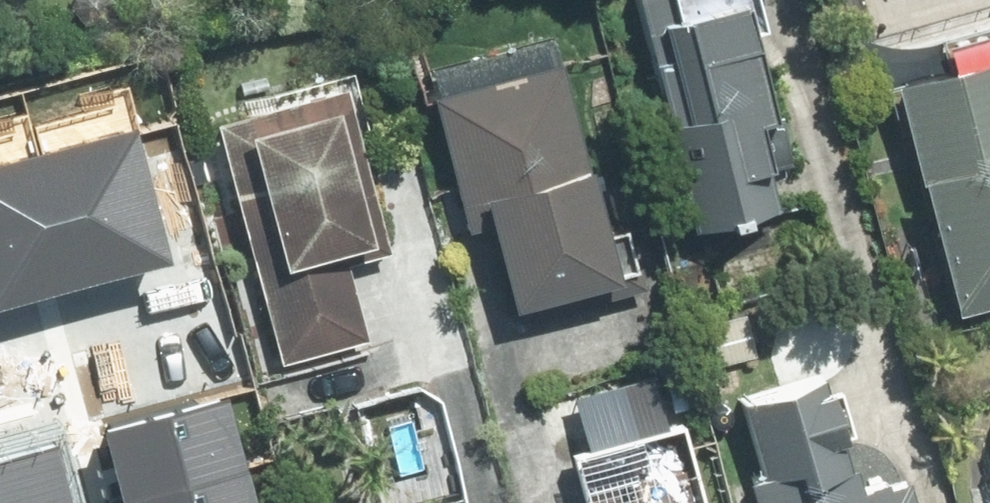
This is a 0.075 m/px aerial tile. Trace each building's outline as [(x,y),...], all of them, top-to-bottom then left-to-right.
[(774,205),(766,171),(787,165),(773,109),(766,110),(744,24),(756,21),(750,0),(634,0),(691,226),(774,205)] [(890,77),(953,309),(989,298),(989,50),(890,77)] [(514,322),(646,287),(629,225),(603,232),(556,56),(429,91),(466,229),(489,224),(514,322)] [(279,362),(366,337),(345,261),(388,250),(340,80),(209,116),(279,362)] [(187,378),(168,311),(49,343),(76,442),(130,427),(134,444),(215,423),(201,374),(187,378)] [(697,403),(685,363),(660,370),(671,410),(697,403)] [(753,502),(913,502),(906,478),(888,484),(887,479),(860,488),(854,462),(846,465),(819,372),(740,394),(763,474),(746,480),(753,502)] [(19,434),(0,439),(0,502),(37,502),(19,434)] [(273,461),(267,439),(244,444),(251,468),(273,461)]
